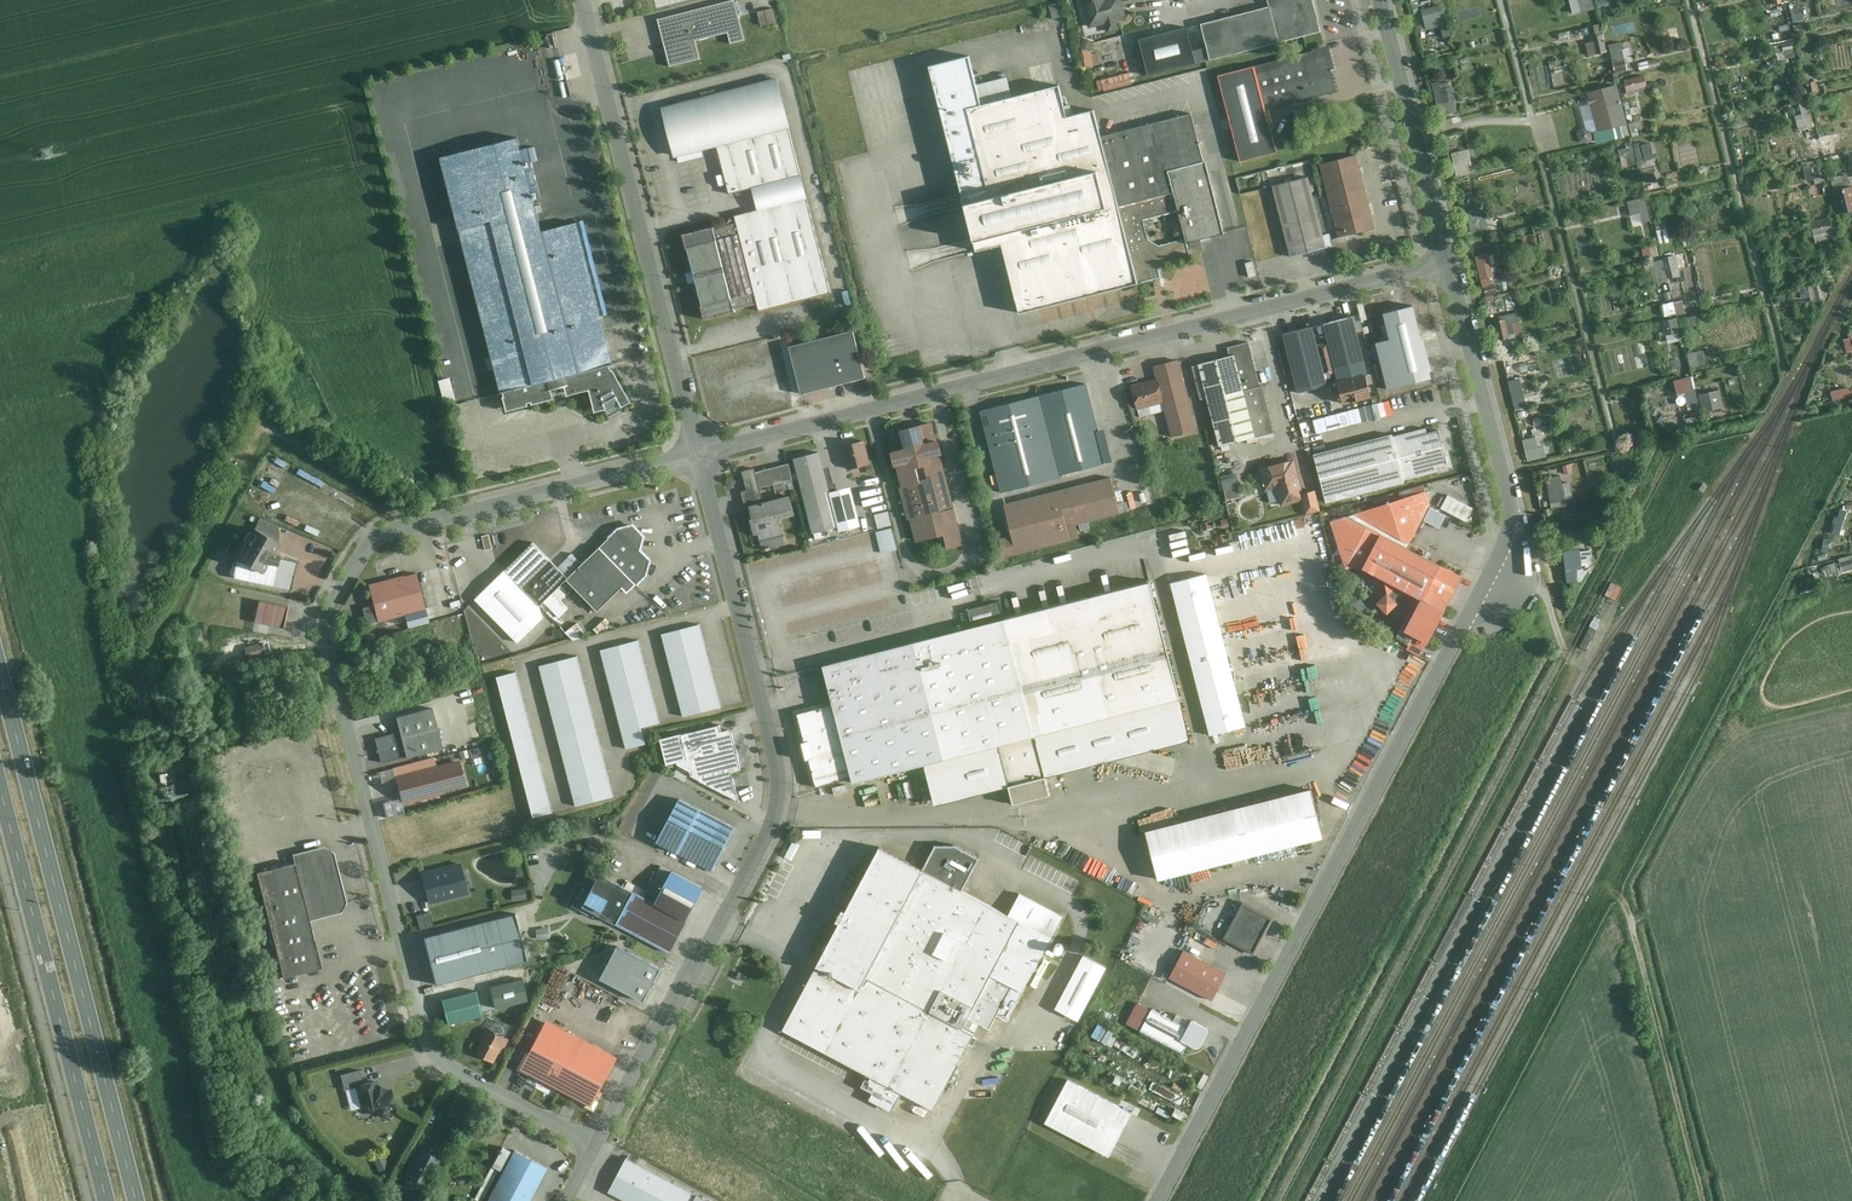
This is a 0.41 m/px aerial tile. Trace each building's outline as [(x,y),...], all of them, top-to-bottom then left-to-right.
[(1089,31),(1103,28),(1104,36),(1122,32),(1119,22),(1127,20),(1122,0),(1081,0),(1089,31)] [(1201,25),(1210,62),(1321,33),(1314,0),(1266,0),(1269,8),(1201,25)] [(1574,14),(1597,8),(1595,0),(1571,0),(1574,14)] [(658,20),(671,67),(700,60),(695,42),(729,33),(732,44),(745,41),(734,1),(658,20)] [(1445,4),(1424,7),(1426,28),(1444,26),(1445,36),(1449,36),(1445,4)] [(778,21),(775,7),(759,11),(762,25),(778,21)] [(1591,25),(1595,39),(1586,41),(1590,55),(1610,51),(1603,22),(1591,25)] [(1188,27),(1141,38),(1150,74),(1197,63),(1188,27)] [(1096,65),(1093,38),(1084,39),(1086,66),(1096,65)] [(1633,46),(1624,47),(1623,42),(1612,43),(1614,69),(1628,69),(1628,61),(1634,61),(1633,46)] [(1322,50),(1253,67),(1265,110),(1337,92),(1332,72),(1335,71),(1329,46),(1321,48),(1322,50)] [(1058,89),(979,109),(965,59),(926,68),(962,211),(957,213),(968,256),(1000,248),(1018,319),(1156,283),(1153,269),(1191,260),(1187,250),(1224,241),(1189,116),(1098,140),(1092,115),(1066,121),(1058,89)] [(1202,77),(1206,74),(1201,68),(1193,75),(1198,82),(1203,78),(1202,77)] [(1103,79),(1105,90),(1134,83),(1131,71),(1103,79)] [(1649,89),(1648,75),(1626,77),(1627,90),(1649,89)] [(777,80),(662,108),(675,160),(717,150),(730,196),(752,190),(759,212),(735,218),(737,223),(684,236),(706,323),(736,315),(736,312),(759,307),(760,313),(833,295),(777,80)] [(1438,114),(1457,113),(1455,80),(1436,81),(1438,114)] [(1589,94),(1599,132),(1628,125),(1618,86),(1589,94)] [(1803,113),(1797,114),(1800,129),(1815,127),(1811,103),(1802,105),(1803,113)] [(1638,122),(1630,122),(1630,131),(1639,130),(1638,122)] [(1815,153),(1824,150),(1826,158),(1841,153),(1838,144),(1845,142),(1841,131),(1812,139),(1815,153)] [(1620,148),(1625,166),(1657,157),(1651,138),(1620,148)] [(540,235),(515,141),(437,160),(505,416),(552,404),(551,396),(565,392),(567,400),(589,395),(595,417),(607,414),(610,421),(632,407),(609,369),(614,368),(577,226),(540,235)] [(1470,148),(1453,152),(1459,176),(1476,171),(1470,148)] [(1357,157),(1320,167),(1339,242),(1378,231),(1357,157)] [(1807,178),(1817,179),(1817,181),(1825,181),(1825,163),(1807,163),(1807,178)] [(1308,179),(1273,188),(1292,261),(1329,251),(1308,179)] [(1836,188),(1839,213),(1851,211),(1851,186),(1836,188)] [(1634,225),(1653,220),(1647,196),(1629,200),(1634,225)] [(1472,216),(1474,231),(1490,229),(1487,213),(1472,216)] [(1813,220),(1816,242),(1835,239),(1832,217),(1813,220)] [(1670,242),(1668,219),(1658,221),(1660,243),(1670,242)] [(1479,247),(1481,253),(1475,255),(1482,279),(1501,274),(1493,243),(1479,247)] [(1670,279),(1684,275),(1678,253),(1664,258),(1670,279)] [(1650,262),(1656,284),(1669,281),(1663,258),(1650,262)] [(1827,282),(1801,287),(1803,298),(1812,296),(1813,301),(1830,298),(1827,282)] [(1664,315),(1677,313),(1675,302),(1663,303),(1664,315)] [(1421,339),(1413,306),(1383,313),(1389,339),(1375,343),(1387,389),(1431,379),(1429,372),(1431,372),(1423,339),(1421,339)] [(1497,316),(1500,337),(1522,334),(1520,314),(1497,316)] [(1690,327),(1700,326),(1698,315),(1689,317),(1690,327)] [(1315,325),(1284,333),(1299,394),(1329,386),(1327,378),(1336,375),(1343,403),(1374,396),(1354,316),(1324,323),(1329,342),(1320,344),(1315,325)] [(1663,320),(1668,343),(1683,340),(1678,317),(1663,320)] [(855,334),(789,351),(801,400),(868,382),(855,334)] [(1231,353),(1199,361),(1219,445),(1275,433),(1249,341),(1229,346),(1231,353)] [(1704,349),(1689,353),(1692,367),(1707,363),(1704,349)] [(1156,377),(1125,385),(1131,409),(1162,402),(1171,436),(1197,429),(1177,358),(1153,364),(1156,377)] [(1696,389),(1692,375),(1675,380),(1679,394),(1696,389)] [(451,377),(440,380),(444,401),(456,398),(451,377)] [(1516,405),(1528,402),(1523,378),(1511,381),(1516,405)] [(1107,465),(1086,385),(982,412),(1003,493),(1107,465)] [(1834,399),(1851,396),(1851,386),(1833,390),(1834,399)] [(1701,393),(1704,411),(1725,408),(1722,390),(1701,393)] [(1318,405),(1299,409),(1302,420),(1321,415),(1318,405)] [(933,420),(889,431),(919,541),(945,534),(949,548),(965,543),(933,420)] [(1308,427),(1309,439),(1324,437),(1322,424),(1308,427)] [(1394,432),(1315,452),(1328,503),(1407,482),(1406,479),(1438,469),(1437,465),(1449,461),(1440,427),(1429,430),(1427,426),(1395,435),(1394,432)] [(1548,456),(1546,445),(1540,446),(1538,436),(1525,438),(1528,459),(1548,456)] [(864,440),(840,445),(846,469),(870,464),(864,440)] [(825,467),(820,450),(793,458),(813,535),(838,529),(840,534),(864,526),(852,484),(838,488),(832,465),(825,467)] [(1295,458),(1259,466),(1265,491),(1277,488),(1281,505),(1302,500),(1306,514),(1321,510),(1315,489),(1304,492),(1295,458)] [(755,466),(743,469),(748,488),(744,489),(760,548),(788,541),(782,519),(797,514),(790,491),(764,498),(761,487),(795,477),(790,462),(756,471),(755,466)] [(1238,473),(1223,475),(1225,489),(1240,487),(1238,473)] [(1114,475),(1006,502),(1014,532),(1002,535),(1007,556),(1081,536),(1078,523),(1123,512),(1114,475)] [(1547,478),(1552,508),(1569,505),(1568,500),(1575,498),(1572,481),(1564,482),(1563,476),(1547,478)] [(1427,490),(1331,520),(1347,569),(1362,564),(1423,598),(1406,628),(1415,633),(1407,649),(1421,656),(1462,576),(1408,545),(1432,503),(1427,490)] [(1474,511),(1448,497),(1442,510),(1467,523),(1474,511)] [(1431,506),(1425,520),(1442,527),(1448,513),(1431,506)] [(1836,533),(1844,534),(1848,509),(1840,508),(1836,533)] [(889,512),(876,515),(880,528),(893,525),(889,512)] [(233,576),(291,589),(298,560),(274,553),(282,541),(280,539),(280,525),(260,517),(256,526),(253,527),(231,573),(233,576)] [(534,541),(476,599),(520,642),(544,618),(541,604),(567,579),(599,609),(622,585),(629,591),(648,574),(652,559),(641,548),(645,534),(633,524),(618,528),(569,575),(534,541)] [(893,528),(877,532),(882,554),(898,549),(893,528)] [(1591,548),(1565,551),(1568,582),(1586,580),(1585,565),(1593,564),(1591,548)] [(1827,561),(1829,572),(1846,569),(1846,571),(1851,570),(1851,557),(1827,561)] [(431,624),(419,572),(371,583),(380,621),(407,615),(410,628),(431,624)] [(836,705),(796,715),(817,792),(927,766),(936,806),(1014,787),(1018,804),(1051,795),(1048,778),(1193,739),(1155,581),(825,667),(836,705)] [(1399,603),(1389,592),(1379,601),(1389,611),(1399,603)] [(283,629),(288,608),(259,601),(254,622),(283,629)] [(1002,602),(962,611),(966,627),(1005,617),(1002,602)] [(1597,614),(1582,645),(1588,648),(1603,617),(1597,614)] [(575,642),(587,633),(579,622),(567,631),(575,642)] [(701,625),(664,634),(685,716),(722,707),(701,625)] [(639,638),(601,649),(624,731),(662,720),(639,638)] [(579,657),(542,666),(577,806),(615,796),(579,657)] [(518,672),(499,677),(536,817),(554,812),(518,672)] [(384,762),(445,745),(435,707),(398,717),(402,733),(378,739),(384,762)] [(721,725),(661,739),(668,767),(677,764),(740,802),(731,773),(742,770),(732,730),(723,732),(721,725)] [(488,749),(472,752),(474,762),(490,759),(488,749)] [(404,804),(468,785),(460,758),(396,777),(404,804)] [(1310,790),(1145,831),(1159,882),(1323,838),(1310,790)] [(713,871),(734,832),(698,813),(678,851),(713,871)] [(1027,862),(1035,845),(1020,838),(1011,854),(1027,862)] [(296,864),(257,874),(284,978),(322,968),(312,921),(342,912),(347,901),(335,853),(325,847),(294,856),(296,864)] [(879,848),(780,1033),(935,1116),(977,1036),(966,1030),(971,1021),(990,1030),(1012,987),(1026,994),(1054,941),(879,848)] [(431,905),(469,894),(460,864),(422,875),(431,905)] [(670,953),(704,889),(673,873),(656,904),(601,876),(583,908),(670,953)] [(513,888),(514,899),(529,898),(528,887),(513,888)] [(1255,954),(1273,919),(1243,904),(1225,939),(1255,954)] [(519,908),(425,933),(435,980),(531,954),(519,908)] [(430,913),(415,916),(418,930),(433,927),(430,913)] [(660,970),(618,947),(600,980),(643,1003),(660,970)] [(1229,973),(1187,952),(1172,980),(1214,1002),(1229,973)] [(1081,1020),(1108,965),(1084,953),(1057,1008),(1081,1020)] [(448,1026),(483,1016),(477,992),(441,1002),(448,1026)] [(1140,1004),(1129,1024),(1186,1054),(1190,1045),(1203,1051),(1213,1032),(1180,1014),(1176,1022),(1140,1004)] [(548,1021),(521,1070),(591,1108),(618,1058),(548,1021)] [(1093,1035),(1112,1044),(1119,1032),(1100,1022),(1093,1035)] [(502,1055),(509,1041),(487,1028),(479,1043),(481,1044),(476,1054),(494,1063),(499,1053),(502,1055)] [(365,1086),(361,1072),(342,1076),(346,1091),(357,1089),(363,1112),(369,1110),(381,1117),(382,1118),(383,1120),(386,1120),(391,1119),(392,1116),(393,1114),(397,1112),(392,1090),(387,1091),(378,1082),(365,1086)] [(520,1073),(515,1086),(524,1090),(529,1076),(520,1073)] [(1135,1116),(1070,1082),(1047,1125),(1112,1159),(1135,1116)] [(549,1171),(504,1146),(475,1200),(476,1200),(532,1200),(549,1171)] [(430,1188),(444,1162),(420,1148),(405,1174),(430,1188)] [(624,1154),(606,1187),(633,1200),(715,1200),(626,1155),(624,1154)]
